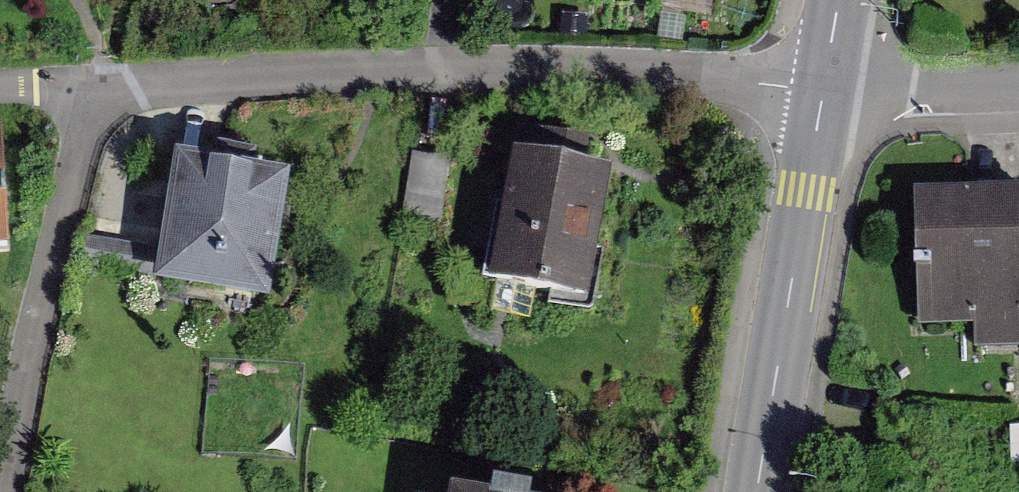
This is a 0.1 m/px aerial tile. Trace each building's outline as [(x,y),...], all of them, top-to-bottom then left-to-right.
[(742,9),(743,0),(693,0),(742,9)] [(0,143),(0,279),(31,277),(23,142),(0,143)] [(643,174),(521,155),(497,302),(619,322),(643,174)] [(317,185),(204,162),(179,283),(292,306),(317,185)] [(944,200),(949,261),(918,263),(922,318),(979,313),(981,343),(1018,340),(1018,194),(944,200)]
